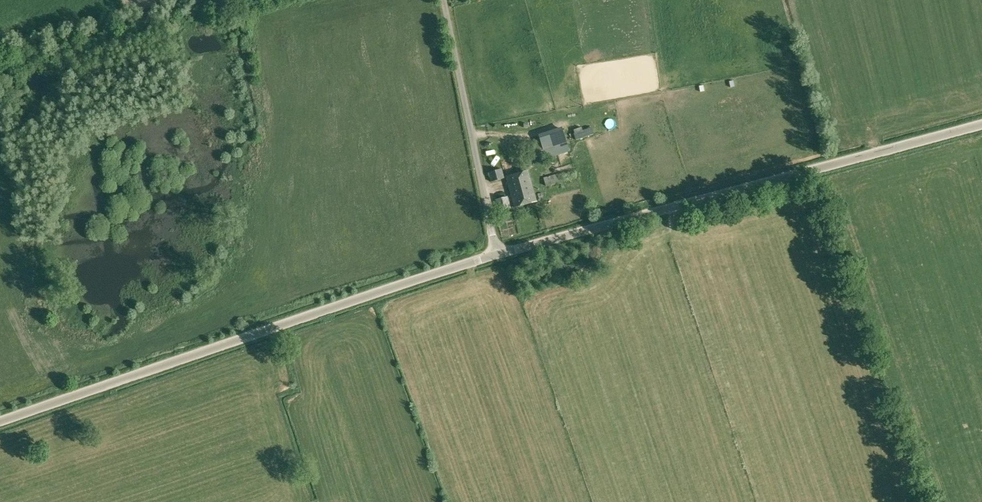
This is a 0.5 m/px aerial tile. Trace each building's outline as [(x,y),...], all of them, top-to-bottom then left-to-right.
[(561,127),(538,135),(547,159),(571,150),(561,127)] [(596,128),(578,132),(580,142),(599,138),(596,128)] [(548,176),(556,174),(554,166),(546,169),(548,176)] [(491,172),(494,181),(504,177),(501,168),(491,172)] [(544,177),(546,186),(575,177),(572,169),(544,177)] [(528,170),(506,176),(511,195),(513,200),(515,207),(537,201),(528,170)] [(500,211),(511,208),(509,201),(507,196),(497,199),(499,206),(500,211)]
